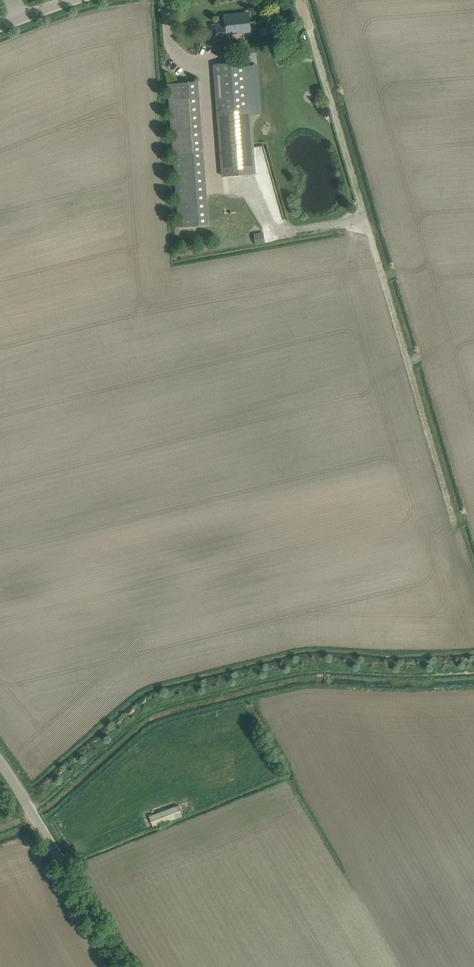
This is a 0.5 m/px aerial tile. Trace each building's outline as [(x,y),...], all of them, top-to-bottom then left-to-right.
[(225,16),(226,23),(226,24),(212,26),(214,42),(227,41),(227,33),(250,31),(249,14),(238,15),(238,17),(226,18),(225,16)] [(215,65),(224,179),(256,176),(247,62),(215,65)] [(209,221),(205,169),(198,83),(167,85),(178,224),(209,221)] [(258,157),(265,156),(263,144),(256,146),(258,157)] [(265,242),(264,232),(255,233),(256,244),(265,242)] [(154,827),(182,816),(178,805),(150,816),(154,827)]
